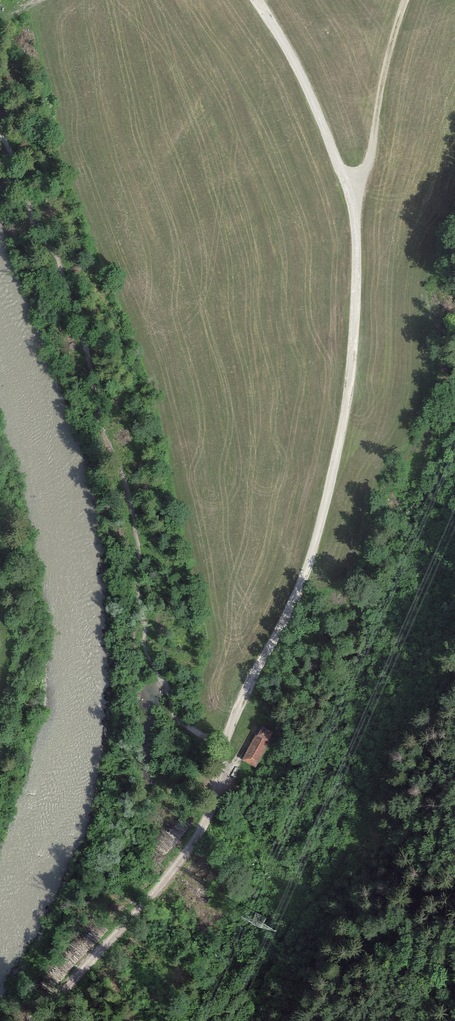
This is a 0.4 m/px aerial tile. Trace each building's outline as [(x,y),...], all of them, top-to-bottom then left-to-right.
[(257,734),(242,759),(255,767),(270,742),(257,734)]
